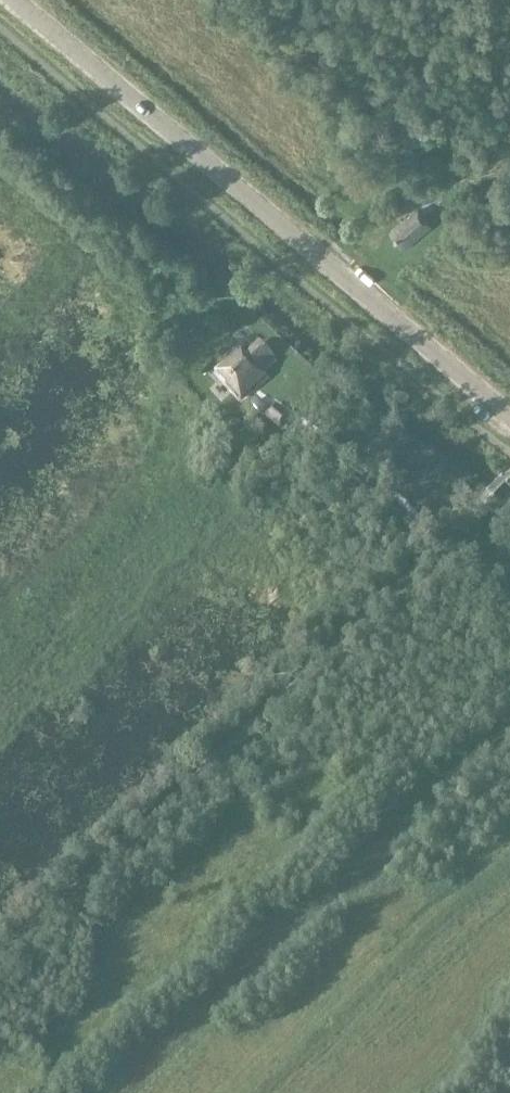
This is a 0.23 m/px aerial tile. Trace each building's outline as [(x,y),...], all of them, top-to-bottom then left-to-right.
[(390,232),(403,248),(430,226),(418,210),(390,232)] [(241,351),(216,374),(240,400),(264,377),(259,371),(273,358),(259,343),(245,356),(241,351)] [(264,417),(279,430),(290,417),(275,404),(264,417)]
